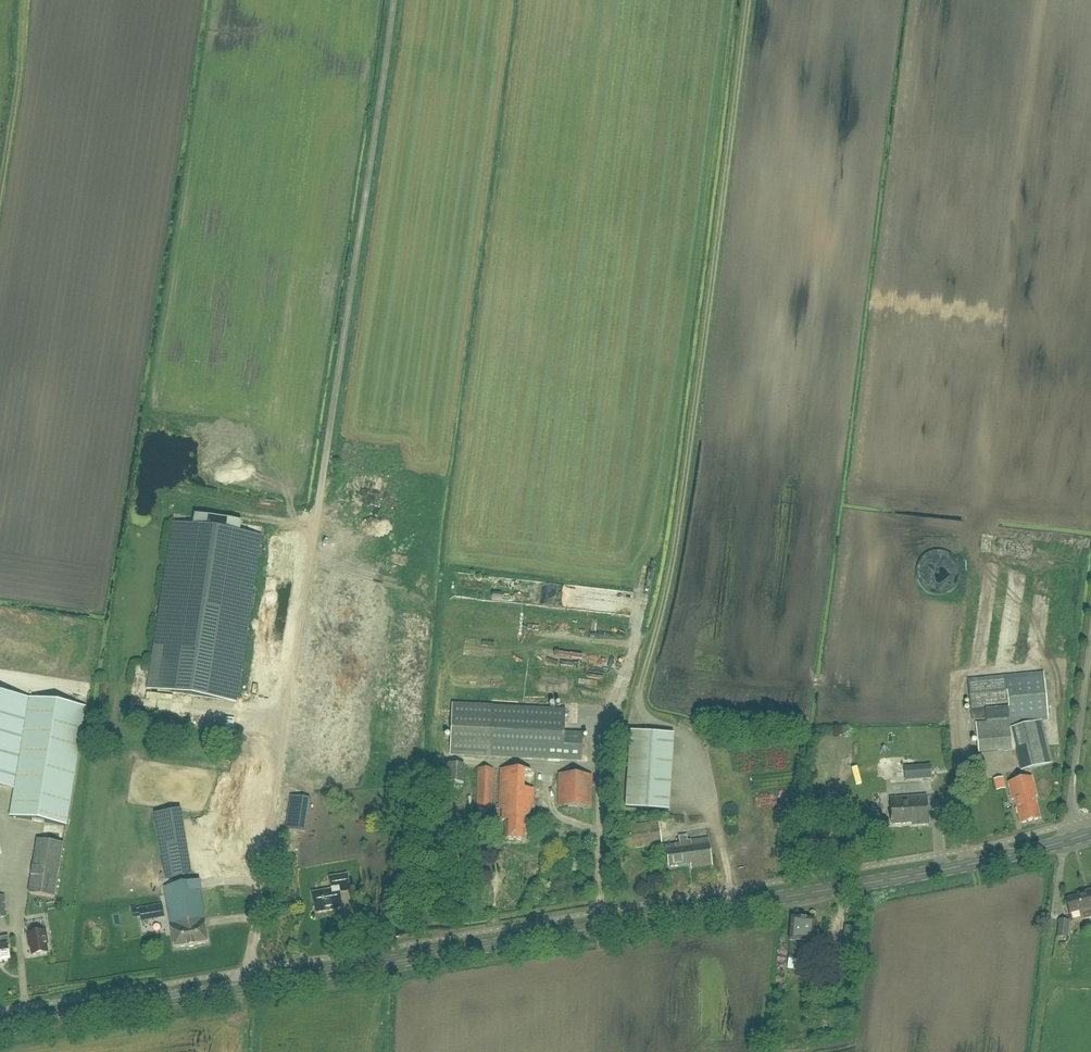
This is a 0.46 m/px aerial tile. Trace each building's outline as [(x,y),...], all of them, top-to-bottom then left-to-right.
[(387,522),(386,479),(347,481),(349,523),(387,522)] [(148,690),(240,701),(261,535),(244,532),(245,522),(232,521),(231,527),(212,525),(213,517),(198,515),(197,525),(172,521),(163,598),(160,598),(148,690)] [(332,594),(312,774),(320,775),(320,769),(352,772),(371,598),(332,594)] [(1009,722),(1009,725),(1039,722),(1042,721),(1042,722),(1047,721),(1043,674),(968,681),(972,721),(986,720),(986,723),(993,722),(1009,720),(1009,722)] [(85,708),(0,694),(0,787),(15,789),(10,817),(66,826),(85,708)] [(582,734),(563,733),(564,711),(452,706),(450,755),(581,761),(582,734)] [(1011,751),(1009,729),(1009,725),(1009,722),(1009,720),(993,722),(986,723),(975,724),(978,754),(1011,751)] [(675,737),(632,734),(627,811),(670,814),(675,737)] [(463,785),(464,766),(437,765),(435,784),(463,785)] [(929,766),(916,767),(917,780),(930,779),(929,766)] [(492,810),(493,770),(478,769),(477,809),(492,810)] [(534,783),(535,771),(500,770),(499,810),(502,810),(502,821),(506,821),(505,840),(524,841),(525,816),(530,816),(530,809),(533,809),(534,790),(530,790),(531,783),(534,783)] [(591,809),(592,776),(559,774),(558,807),(591,809)] [(1040,820),(1034,798),(1036,797),(1031,777),(1007,783),(1012,801),(1014,800),(1020,824),(1040,820)] [(997,791),(1007,789),(1005,778),(995,780),(997,791)] [(285,831),(305,834),(310,799),(291,796),(285,831)] [(928,825),(926,796),(890,799),(892,825),(912,824),(912,826),(928,825)] [(166,883),(185,880),(173,812),(155,815),(166,883)] [(620,852),(662,846),(658,822),(616,829),(620,852)] [(687,842),(686,836),(679,837),(680,844),(666,846),(669,868),(690,865),(691,869),(712,866),(708,839),(687,842)] [(54,899),(63,845),(37,840),(29,894),(54,899)] [(316,913),(342,909),(339,893),(349,891),(347,876),(330,879),(332,891),(313,894),(316,913)] [(188,948),(195,947),(195,946),(208,944),(203,916),(204,915),(198,881),(164,887),(175,949),(188,947),(188,948)] [(1090,911),(1090,890),(1076,894),(1077,897),(1065,900),(1069,915),(1080,911),(1081,914),(1090,911)] [(164,919),(162,906),(140,911),(142,923),(164,919)] [(1081,914),(1083,920),(1090,918),(1090,911),(1081,914)] [(813,944),(815,921),(792,918),(789,942),(790,942),(789,960),(805,962),(806,944),(813,944)] [(1066,940),(1068,922),(1058,921),(1056,938),(1066,940)] [(858,954),(859,927),(845,926),(844,953),(858,954)] [(48,945),(46,932),(27,935),(28,943),(29,943),(32,956),(48,953),(47,945),(48,945)] [(10,961),(8,947),(10,947),(8,937),(0,939),(0,962),(10,961)]
